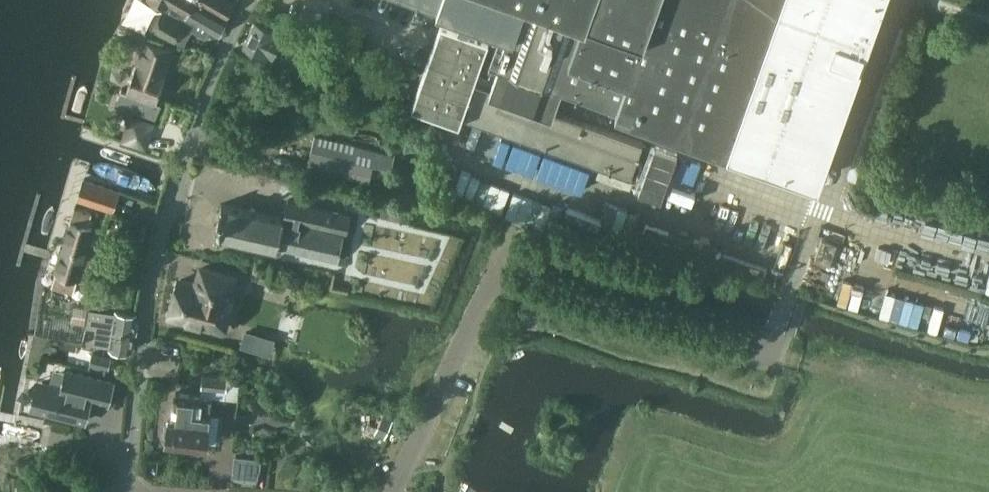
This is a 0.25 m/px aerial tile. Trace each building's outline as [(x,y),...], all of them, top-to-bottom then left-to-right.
[(165,2),(163,7),(158,4),(148,21),(153,24),(152,26),(174,38),(184,41),(193,26),(205,33),(209,27),(218,32),(227,15),(225,14),(233,0),(161,0),(165,2)] [(729,144),(819,177),(882,0),(423,0),(462,14),(471,17),(494,25),(500,27),(489,59),(498,62),(490,85),(551,108),(560,84),(729,144)] [(468,27),(471,17),(462,14),(458,23),(443,18),(413,100),(461,117),(462,113),(564,149),(614,167),(632,173),(641,148),(643,142),(551,108),(490,85),(474,80),(490,35),(468,27)] [(243,44),(272,57),(284,32),(256,18),(243,44)] [(167,72),(165,71),(174,46),(144,38),(127,86),(122,85),(115,104),(155,118),(162,99),(158,97),(167,72)] [(405,91),(410,79),(394,73),(390,86),(405,91)] [(131,114),(123,137),(146,145),(149,136),(154,122),(131,114)] [(856,178),(873,129),(860,125),(843,173),(856,178)] [(308,163),(308,166),(364,180),(369,181),(374,164),(392,168),(395,153),(375,148),(321,135),(318,149),(312,148),(308,163)] [(511,157),(521,160),(529,138),(518,135),(511,157)] [(654,141),(645,175),(668,182),(677,147),(654,141)] [(119,189),(85,178),(78,198),(112,209),(119,189)] [(285,216),(279,243),(339,256),(344,232),(347,232),(351,212),(334,209),(288,199),(286,208),(285,216)] [(278,246),(279,243),(285,216),(222,202),(220,209),(215,232),(278,246)] [(91,213),(74,207),(52,282),(73,288),(76,277),(87,280),(98,243),(87,239),(91,226),(88,225),(91,213)] [(826,250),(841,255),(849,233),(833,227),(826,250)] [(173,296),(176,300),(172,316),(224,329),(226,318),(229,319),(232,317),(234,309),(232,306),(230,305),(232,294),(231,293),(235,276),(197,267),(194,284),(181,281),(180,285),(175,288),(173,296)] [(84,323),(87,307),(73,304),(71,321),(84,323)] [(131,350),(136,313),(116,309),(116,312),(90,307),(87,324),(97,326),(95,342),(111,345),(110,346),(131,350)] [(245,329),(240,346),(261,352),(266,335),(245,329)] [(93,353),(90,365),(108,369),(111,357),(93,353)] [(38,410),(88,418),(91,396),(110,399),(113,376),(63,368),(61,386),(42,383),(38,410)] [(203,374),(202,386),(227,389),(228,376),(203,374)] [(168,436),(208,441),(213,395),(176,391),(173,416),(171,416),(168,436)] [(386,437),(391,426),(379,421),(374,432),(386,437)] [(235,482),(260,483),(262,454),(237,453),(235,482)]
